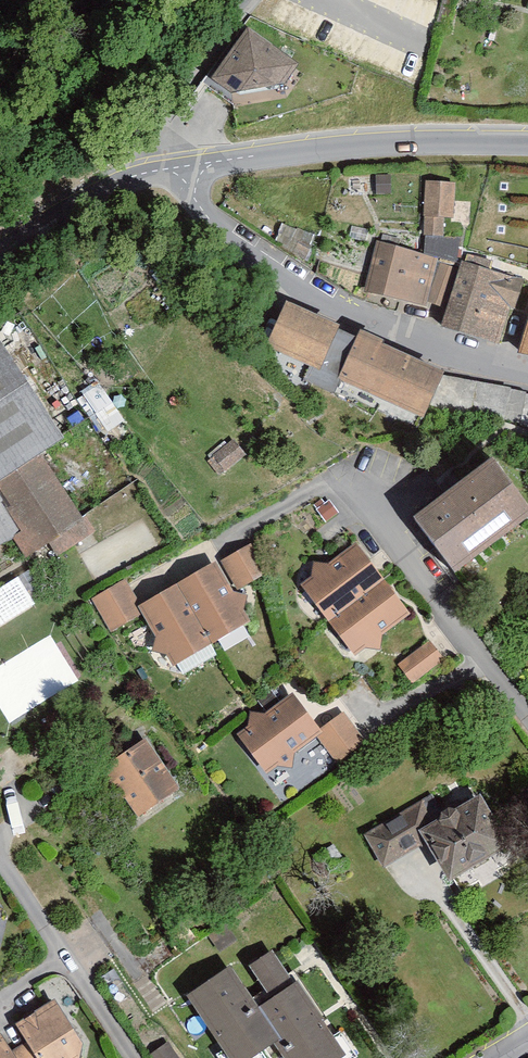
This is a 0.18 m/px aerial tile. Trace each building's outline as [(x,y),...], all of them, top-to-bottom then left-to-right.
[(299,64),(248,27),(210,79),(239,100),(282,88),(299,64)] [(454,183),(426,182),(423,249),(456,259),(460,237),(443,236),(444,217),(453,218),(454,183)] [(438,257),(377,242),(365,293),(429,306),(438,257)] [(517,279),(461,261),(442,325),(498,343),(517,279)] [(320,369),(339,329),(340,324),(286,300),(266,344),(320,369)] [(519,350),(527,352),(527,321),(519,350)] [(353,334),(339,329),(320,369),(415,416),(435,371),(353,334)] [(0,366),(0,543),(2,541),(18,565),(42,549),(53,567),(93,540),(37,455),(52,445),(0,366)] [(435,371),(415,416),(527,445),(527,393),(435,371)] [(104,430),(123,419),(102,382),(83,393),(104,430)] [(410,515),(448,571),(527,517),(527,503),(496,456),(410,515)] [(321,498),(308,506),(319,523),(332,515),(321,498)] [(348,540),(291,585),(302,599),(345,655),(403,610),(348,540)] [(247,544),(216,560),(232,589),(263,572),(247,544)] [(123,581),(86,602),(106,635),(136,617),(165,666),(243,620),(210,564),(138,606),(123,581)] [(0,588),(0,628),(32,606),(14,579),(0,588)] [(222,649),(251,632),(244,621),(215,639),(222,649)] [(420,639),(390,666),(406,684),(437,657),(420,639)] [(291,693),(234,732),(260,771),(314,734),(332,760),(361,740),(338,706),(312,724),(291,693)] [(145,739),(97,770),(129,820),(177,789),(145,739)] [(424,796),(357,835),(377,869),(415,847),(437,884),(506,844),(473,788),(433,811),(424,796)] [(179,999),(219,1057),(245,1057),(264,1045),(272,1057),(356,1057),(335,1026),(326,1032),(268,947),(242,964),(265,997),(248,1009),(222,970),(179,999)] [(52,1001),(12,1026),(23,1044),(6,1055),(0,1045),(0,1057),(77,1057),(80,1046),(52,1001)]
